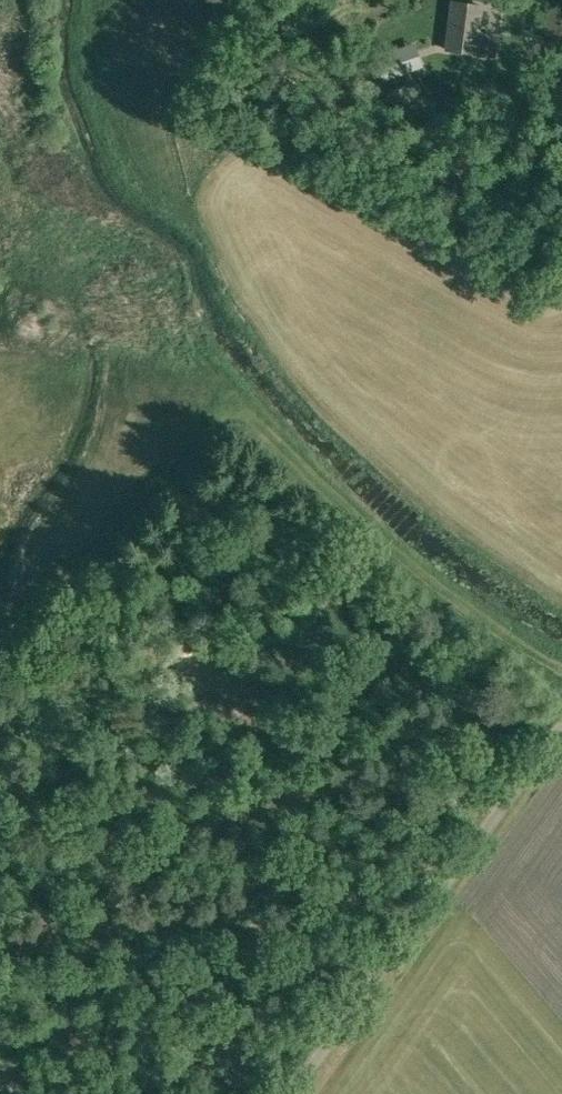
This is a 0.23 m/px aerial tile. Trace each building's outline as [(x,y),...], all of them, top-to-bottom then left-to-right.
[(494,55),(496,37),(477,34),(481,5),(453,2),(447,49),(494,55)] [(411,69),(403,48),(376,57),(383,78),(411,69)] [(65,842),(86,847),(87,839),(83,838),(84,834),(78,833),(78,835),(68,833),(65,842)]
